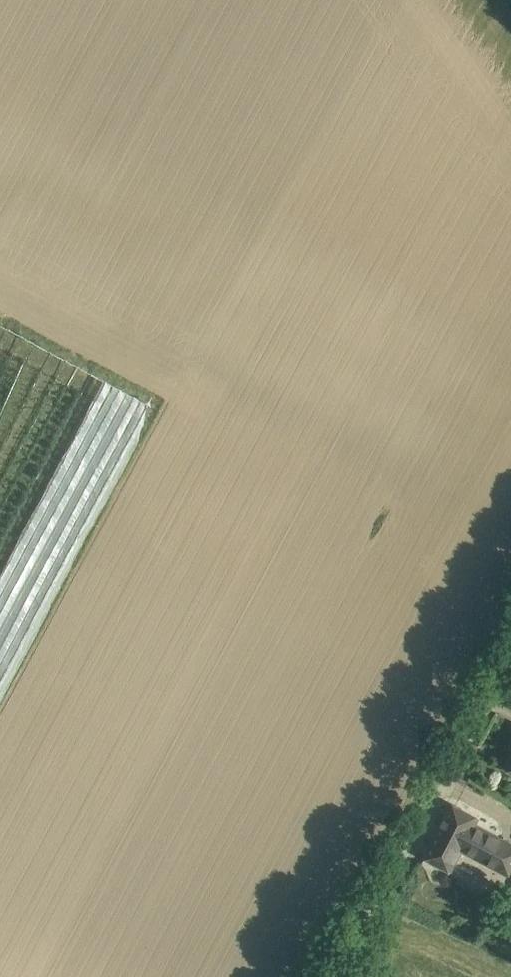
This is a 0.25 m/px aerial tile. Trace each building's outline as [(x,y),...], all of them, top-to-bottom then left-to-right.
[(424,856),(451,870),(462,849),(508,874),(510,868),(510,843),(475,824),(478,817),(452,803),(424,856)]
